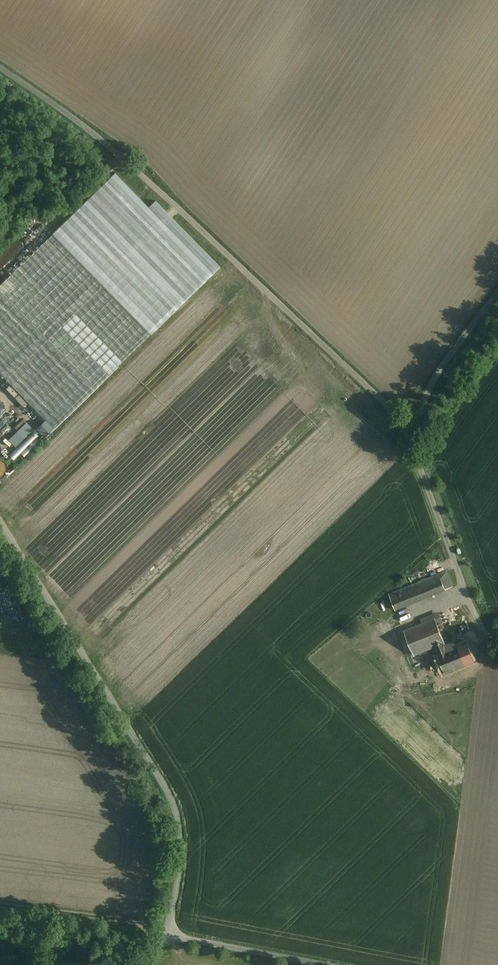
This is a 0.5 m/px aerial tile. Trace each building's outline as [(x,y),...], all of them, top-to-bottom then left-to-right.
[(115,173),(52,235),(150,335),(220,266),(156,201),(149,208),(115,173)] [(0,246),(0,269),(23,246),(12,234),(0,246)] [(0,286),(0,375),(45,420),(36,429),(44,438),(150,335),(52,235),(0,286)] [(18,431),(27,423),(23,419),(14,428),(18,431)] [(18,431),(9,440),(16,447),(33,429),(27,423),(18,431)] [(38,436),(34,431),(9,456),(14,461),(21,454),(36,438),(38,436)] [(40,442),(36,438),(21,454),(25,458),(40,442)] [(446,572),(390,595),(396,610),(452,587),(446,572)] [(435,619),(404,631),(414,654),(434,646),(444,642),(445,642),(435,619)] [(444,642),(434,646),(438,655),(437,656),(444,673),(466,664),(459,647),(453,649),(452,647),(446,649),(444,642)]
